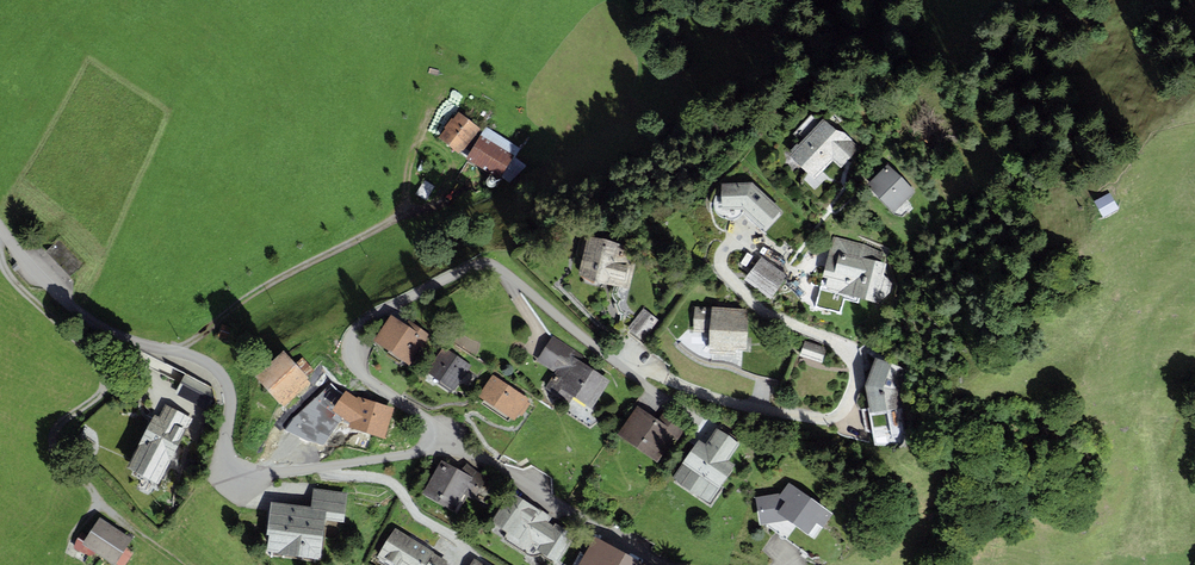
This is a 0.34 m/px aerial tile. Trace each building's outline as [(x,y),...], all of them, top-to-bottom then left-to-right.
[(479,129),(458,112),(453,119),(451,118),(444,127),(445,128),(438,137),(459,154),(462,150),(463,151),(476,135),(475,134),(479,129)] [(792,152),(789,154),(815,178),(832,160),(841,168),(860,147),(843,131),(836,129),(823,117),(799,143),(797,142),(790,150),(792,152)] [(486,127),(466,158),(500,178),(501,177),(510,183),(526,165),(515,157),(521,149),(486,127)] [(887,164),(866,185),(890,209),(889,210),(895,215),(901,216),(913,204),(908,199),(916,191),(887,164)] [(490,187),(492,187),(493,187),(495,186),(496,185),(496,183),(496,181),(496,180),(495,178),(494,177),(492,177),(490,177),(488,178),(487,179),(486,180),(486,182),(486,184),(487,185),(488,187),(490,187)] [(765,229),(782,209),(752,182),(722,183),(722,209),(742,209),(765,229)] [(1118,208),(1110,192),(1094,201),(1103,217),(1118,208)] [(621,244),(586,235),(576,275),(628,288),(635,261),(618,257),(621,244)] [(884,248),(833,235),(822,277),(827,278),(825,285),(828,290),(877,303),(892,293),(895,283),(884,274),(887,263),(881,261),(884,248)] [(61,240),(47,254),(72,279),(86,265),(61,240)] [(772,299),(788,276),(761,256),(745,279),(772,299)] [(695,306),(693,332),(710,333),(711,307),(695,306)] [(748,309),(711,307),(710,333),(709,352),(736,353),(736,348),(746,349),(748,309)] [(644,341),(660,322),(643,308),(627,328),(644,341)] [(374,340),(410,364),(431,333),(409,318),(405,324),(392,315),(374,340)] [(573,397),(592,410),(611,380),(581,361),(584,356),(553,335),(536,360),(556,372),(545,388),(569,403),(573,397)] [(805,341),(800,355),(822,363),(827,348),(805,341)] [(427,372),(454,391),(471,366),(444,347),(427,372)] [(284,351),(255,376),(282,408),(312,383),(307,377),(314,371),(303,358),(295,365),(284,351)] [(907,368),(875,356),(865,385),(874,445),(904,440),(903,435),(906,435),(899,389),(907,368)] [(492,374),(477,396),(514,420),(528,399),(492,374)] [(210,388),(185,375),(176,393),(208,410),(214,398),(210,388)] [(391,414),(393,408),(358,398),(357,398),(346,391),(332,411),(350,423),(349,427),(384,437),(389,420),(392,421),(393,415),(391,414)] [(159,416),(154,414),(127,468),(159,484),(193,419),(165,405),(159,416)] [(637,405),(618,434),(657,460),(672,437),(678,441),(686,428),(662,412),(658,419),(637,405)] [(672,477),(708,503),(735,465),(728,460),(740,444),(716,428),(706,443),(699,438),(672,477)] [(441,460),(422,493),(455,510),(465,494),(474,499),(486,477),(477,473),(467,464),(461,470),(441,460)] [(835,515),(788,482),(781,492),(754,497),(759,525),(766,524),(766,526),(807,554),(835,515)] [(269,535),(267,551),(319,558),(325,519),(344,521),(347,493),(314,489),(311,507),(270,501),(265,534),(269,535)] [(511,490),(491,521),(508,531),(503,539),(526,554),(531,556),(535,556),(538,555),(541,552),(556,561),(575,531),(557,520),(554,526),(548,522),(553,516),(511,490)] [(100,517),(82,544),(113,564),(114,564),(116,563),(127,547),(132,539),(100,517)] [(396,527),(378,556),(392,564),(448,564),(451,560),(396,527)] [(580,564),(644,564),(596,537),(580,564)] [(119,564),(125,564),(134,552),(127,547),(116,563),(119,564)]
